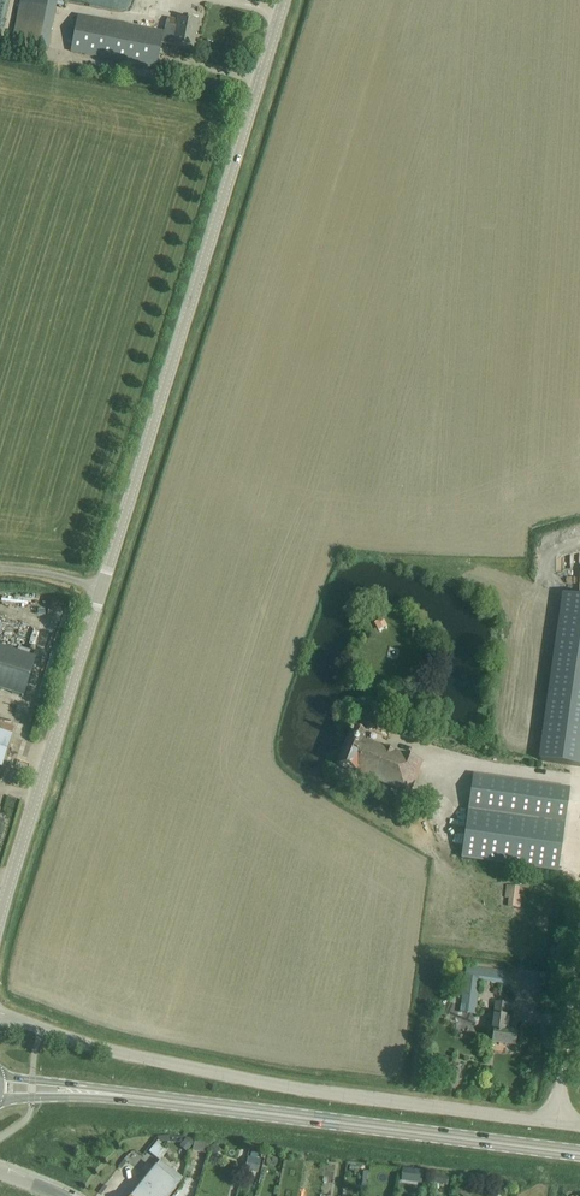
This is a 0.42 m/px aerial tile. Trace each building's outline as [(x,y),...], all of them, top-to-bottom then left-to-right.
[(48,50),(59,0),(20,0),(12,43),(48,50)] [(159,8),(161,0),(149,0),(148,4),(159,8)] [(71,51),(145,66),(156,68),(161,43),(173,46),(192,50),(198,21),(177,17),(177,20),(158,16),(157,17),(126,12),(124,25),(78,16),(71,51)] [(379,631),(388,626),(383,618),(374,623),(379,631)] [(36,658),(0,647),(0,690),(24,697),(36,658)] [(9,744),(15,727),(0,723),(0,766),(2,767),(9,744)] [(354,730),(340,767),(409,794),(421,762),(386,748),(363,740),(365,734),(354,730)] [(462,858),(558,872),(570,788),(474,774),(462,858)] [(504,885),(502,897),(508,898),(507,906),(523,908),(525,896),(519,896),(520,887),(504,885)] [(460,1013),(474,1015),(479,982),(510,986),(512,973),(466,967),(460,1013)] [(515,1045),(517,1033),(508,1031),(509,1025),(505,1025),(508,1004),(496,1002),(492,1030),(493,1030),(492,1042),(515,1045)] [(186,1138),(183,1143),(200,1152),(205,1142),(194,1139),(192,1142),(186,1138)] [(161,1161),(170,1150),(158,1140),(149,1151),(161,1161)] [(216,1144),(209,1148),(214,1156),(221,1151),(216,1144)] [(248,1156),(245,1170),(258,1173),(261,1160),(257,1158),(258,1154),(252,1152),(250,1157),(248,1156)] [(125,1159),(119,1167),(122,1169),(128,1162),(125,1159)] [(178,1185),(156,1167),(132,1195),(169,1195),(178,1185)] [(447,1184),(448,1176),(440,1174),(439,1183),(447,1184)] [(267,1180),(260,1179),(256,1195),(263,1195),(267,1180)] [(105,1185),(99,1192),(102,1194),(108,1187),(105,1185)]
